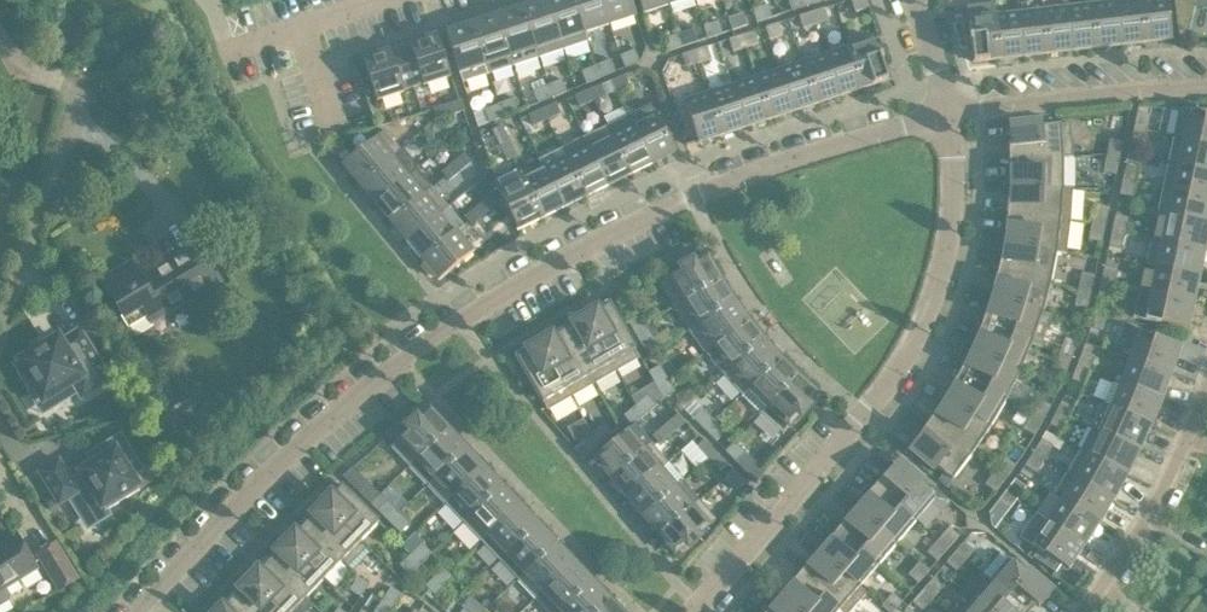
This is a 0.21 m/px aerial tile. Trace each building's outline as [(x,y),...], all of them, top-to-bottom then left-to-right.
[(522,7),(539,59),(564,51),(547,0),(544,0),(522,7)] [(564,51),(588,43),(574,0),(547,0),(564,51)] [(588,43),(590,42),(587,33),(610,25),(602,0),(574,0),(588,43)] [(610,25),(636,17),(631,0),(602,0),(610,25)] [(669,6),(667,0),(639,0),(643,14),(669,6)] [(805,0),(788,0),(792,12),(807,7),(805,0)] [(851,0),(855,13),(869,8),(867,0),(853,0),(851,0)] [(1116,2),(1121,46),(1146,43),(1141,0),(1133,0),(1116,2)] [(1146,43),(1172,40),(1167,0),(1141,0),(1146,43)] [(1183,5),(1206,10),(1206,0),(1184,0),(1183,5)] [(1116,2),(1092,5),(1097,49),(1121,46),(1116,2)] [(999,60),(994,16),(992,3),(967,6),(968,19),(973,63),(999,60)] [(757,23),(772,18),(768,5),(753,10),(757,23)] [(1092,5),(1067,8),(1073,52),(1097,49),(1092,5)] [(522,7),(497,15),(514,67),(539,59),(522,7)] [(1067,8),(1043,10),(1048,55),(1073,52),(1067,8)] [(812,13),(816,26),(829,22),(825,9),(812,13)] [(1043,10),(1018,13),(1024,58),(1048,55),(1043,10)] [(816,26),(812,13),(799,17),(804,30),(816,26)] [(1018,13),(994,16),(999,60),(1024,58),(1018,13)] [(728,19),(732,31),(747,26),(743,14),(728,19)] [(497,15),(472,23),(489,75),(514,67),(497,15)] [(703,27),(707,40),(723,34),(719,22),(703,27)] [(446,32),(460,74),(463,83),(489,75),(472,23),(446,32)] [(778,24),(765,29),(770,41),(782,37),(778,24)] [(679,35),(683,48),(698,43),(694,30),(679,35)] [(742,36),(746,49),(758,45),(754,32),(742,36)] [(410,45),(401,49),(413,87),(423,84),(424,86),(451,77),(437,35),(410,43),(410,45)] [(668,53),(683,48),(679,35),(664,40),(668,53)] [(733,53),(746,49),(742,36),(729,41),(733,53)] [(849,47),(863,90),(888,81),(874,39),(849,47)] [(695,52),(699,64),(712,60),(708,47),(695,52)] [(849,47),(826,55),(840,97),(863,90),(849,47)] [(413,87),(401,49),(391,52),(390,50),(363,59),(377,101),(404,92),(403,91),(413,87)] [(625,69),(640,63),(635,50),(620,56),(625,69)] [(699,64),(695,52),(682,56),(686,68),(699,64)] [(826,55),(802,63),(816,105),(840,97),(826,55)] [(596,66),(601,79),(616,73),(611,60),(596,66)] [(802,63),(779,70),(793,113),(816,105),(802,63)] [(601,79),(596,66),(581,72),(587,85),(601,79)] [(779,70),(756,78),(770,120),(793,113),(779,70)] [(616,92),(630,87),(625,77),(612,82),(616,92)] [(756,78),(732,86),(746,128),(770,120),(756,78)] [(548,86),(553,99),(567,93),(562,80),(548,86)] [(553,99),(548,86),(533,92),(538,105),(553,99)] [(589,92),(593,102),(606,96),(602,86),(589,92)] [(732,86),(709,94),(723,136),(746,128),(732,86)] [(593,102),(589,92),(575,97),(579,107),(593,102)] [(723,136),(709,94),(684,102),(698,144),(723,136)] [(498,104),(504,116),(517,110),(513,98),(498,104)] [(448,106),(451,116),(465,111),(462,101),(448,106)] [(504,116),(498,104),(484,110),(486,116),(475,120),(477,127),(504,116)] [(543,110),(547,120),(561,115),(556,105),(543,110)] [(628,116),(652,165),(675,153),(651,105),(628,116)] [(451,116),(448,106),(434,110),(437,121),(451,116)] [(547,120),(543,110),(529,116),(534,126),(547,120)] [(1206,145),(1206,117),(1204,117),(1205,115),(1189,112),(1183,140),(1206,145)] [(1137,113),(1134,128),(1147,131),(1150,116),(1137,113)] [(628,116),(608,126),(612,135),(610,136),(630,176),(652,165),(628,116)] [(1009,160),(1073,158),(1071,124),(1010,130),(1011,143),(1009,143),(1009,160)] [(608,126),(584,138),(608,187),(630,176),(610,136),(612,135),(608,126)] [(500,147),(510,142),(502,127),(492,131),(500,147)] [(1147,131),(1134,128),(1131,144),(1144,147),(1147,131)] [(343,166),(359,186),(394,157),(395,158),(402,152),(385,131),(343,166)] [(1206,171),(1206,145),(1183,140),(1174,137),(1169,163),(1206,171)] [(586,197),(608,187),(584,138),(562,149),(586,197)] [(1107,156),(1120,159),(1123,143),(1110,140),(1107,156)] [(510,142),(500,147),(507,162),(517,157),(510,142)] [(562,149),(540,160),(564,208),(586,197),(562,149)] [(454,164),(461,172),(472,163),(465,155),(454,164)] [(1120,159),(1107,156),(1103,173),(1116,176),(1120,159)] [(359,186),(375,204),(417,170),(415,168),(408,174),(395,158),(394,157),(359,186)] [(1012,188),(1073,190),(1073,189),(1063,188),(1063,159),(1073,158),(1009,160),(1010,177),(1013,177),(1012,188)] [(542,219),(564,208),(540,160),(538,161),(543,169),(522,179),(542,219)] [(1163,189),(1206,198),(1206,171),(1169,163),(1163,189)] [(461,172),(454,164),(442,173),(449,182),(461,172)] [(1123,180),(1136,183),(1139,167),(1126,164),(1123,180)] [(542,219),(522,179),(518,169),(494,181),(499,191),(518,231),(542,219)] [(375,204),(391,224),(433,188),(417,170),(375,204)] [(1136,183),(1123,180),(1120,195),(1133,198),(1136,183)] [(391,224),(407,242),(441,214),(442,215),(450,209),(433,188),(391,224)] [(1071,222),(1073,190),(1012,188),(1012,199),(1009,199),(1008,216),(1071,222)] [(1158,215),(1206,225),(1206,198),(1163,189),(1158,215)] [(478,208),(485,216),(499,205),(492,197),(478,208)] [(485,216),(478,208),(465,218),(472,227),(485,216)] [(1092,224),(1105,227),(1109,210),(1096,208),(1092,224)] [(407,242),(423,261),(457,232),(442,215),(441,214),(407,242)] [(1158,215),(1167,217),(1162,241),(1153,239),(1152,240),(1206,251),(1206,245),(1206,225),(1158,215)] [(1067,254),(1071,222),(1008,216),(1006,233),(1009,233),(1007,244),(1057,253),(1067,254)] [(1112,231),(1125,234),(1128,219),(1115,216),(1112,231)] [(1105,227),(1092,224),(1089,241),(1102,243),(1105,227)] [(1125,234),(1112,231),(1109,247),(1122,249),(1125,234)] [(457,232),(423,261),(439,281),(474,252),(457,232)] [(1152,240),(1147,266),(1199,276),(1201,266),(1203,266),(1206,251),(1152,240)] [(1051,283),(1057,253),(1007,244),(1005,255),(1002,255),(998,271),(1051,283)] [(199,245),(170,262),(142,280),(132,263),(103,281),(131,328),(149,317),(150,320),(219,278),(199,245)] [(676,309),(721,280),(708,257),(696,264),(694,261),(679,269),(681,272),(660,283),(676,309)] [(1199,276),(1147,266),(1156,268),(1151,293),(1195,302),(1198,287),(1197,287),(1199,276)] [(1101,283),(1114,286),(1117,270),(1104,267),(1101,283)] [(994,299),(1043,313),(1051,283),(998,271),(994,288),(997,288),(994,299)] [(1078,290),(1091,293),(1095,276),(1082,273),(1078,290)] [(734,301),(721,280),(676,309),(690,331),(734,301)] [(1114,286),(1101,283),(1098,298),(1111,301),(1114,286)] [(1091,293),(1078,290),(1075,306),(1088,309),(1091,293)] [(1195,302),(1151,293),(1138,290),(1133,317),(1161,322),(1188,328),(1190,316),(1192,317),(1195,302)] [(1043,313),(994,299),(991,310),(988,309),(982,325),(1032,345),(1041,348),(1052,316),(1043,313)] [(749,321),(734,301),(690,331),(706,354),(749,321)] [(598,309),(585,316),(617,372),(641,359),(610,305),(599,311),(598,309)] [(634,332),(645,325),(637,312),(626,318),(634,332)] [(1095,312),(1090,328),(1103,332),(1108,316),(1095,312)] [(617,372),(585,316),(572,324),(574,326),(564,332),(592,386),(617,372)] [(764,340),(749,321),(706,354),(708,357),(722,374),(723,375),(764,340)] [(653,339),(645,325),(634,332),(641,346),(653,339)] [(1020,373),(1032,345),(982,325),(976,341),(978,342),(974,352),(1020,373)] [(59,337),(35,352),(33,350),(12,363),(36,402),(42,399),(44,401),(72,383),(82,398),(111,380),(80,329),(61,341),(59,337)] [(540,342),(571,398),(592,386),(564,332),(554,338),(552,335),(540,342)] [(1130,360),(1172,375),(1177,360),(1176,360),(1180,348),(1154,339),(1154,338),(1139,333),(1130,360)] [(1059,354),(1072,359),(1078,343),(1065,339),(1059,354)] [(781,359),(764,340),(723,375),(744,396),(781,359)] [(571,398),(540,342),(527,350),(528,352),(517,358),(543,403),(547,412),(571,398)] [(958,376),(1006,402),(1020,373),(974,352),(969,362),(967,361),(958,376)] [(1083,352),(1077,367),(1090,372),(1095,357),(1083,352)] [(1072,359),(1059,354),(1053,370),(1066,375),(1072,359)] [(799,376),(781,359),(744,396),(762,415),(799,376)] [(1167,390),(1172,375),(1130,360),(1121,385),(1162,400),(1165,390),(1167,390)] [(656,387),(668,380),(660,366),(649,373),(656,387)] [(1090,372),(1077,367),(1071,382),(1084,387),(1090,372)] [(799,376),(762,415),(783,435),(798,417),(801,419),(812,407),(809,404),(818,394),(799,376)] [(990,429),(1006,402),(958,376),(950,391),(953,392),(947,402),(990,429)] [(668,380),(656,387),(664,400),(676,394),(668,380)] [(1158,410),(1162,400),(1121,385),(1111,409),(1152,426),(1159,411),(1158,410)] [(639,408),(646,416),(659,405),(652,397),(639,408)] [(1065,397),(1057,412),(1069,417),(1076,403),(1065,397)] [(134,399),(121,407),(128,418),(141,411),(134,399)] [(1031,415),(1043,422),(1051,407),(1039,401),(1031,415)] [(973,455),(990,429),(947,402),(941,411),(939,410),(929,423),(973,455)] [(1146,442),(1152,426),(1111,409),(1102,404),(1092,428),(1101,432),(1139,451),(1144,441),(1146,442)] [(633,427),(646,416),(639,408),(626,418),(633,427)] [(166,410),(159,414),(167,427),(173,423),(166,410)] [(410,467),(449,429),(430,410),(420,420),(418,417),(406,429),(408,431),(391,448),(410,467)] [(705,431),(714,421),(703,410),(694,420),(705,431)] [(1069,417),(1057,412),(1050,425),(1062,431),(1069,417)] [(679,415),(666,426),(673,434),(686,423),(679,415)] [(1043,422),(1031,415),(1023,430),(1035,436),(1043,422)] [(726,433),(714,421),(705,431),(716,442),(726,433)] [(973,455),(929,423),(919,437),(921,439),(913,448),(943,473),(937,480),(946,487),(951,480),(952,481),(973,455)] [(592,434),(601,444),(613,434),(604,424),(592,434)] [(673,434),(666,426),(653,437),(660,445),(673,434)] [(1135,461),(1139,451),(1101,432),(1092,428),(1080,451),(1088,456),(1128,476),(1136,461),(1135,461)] [(410,467),(427,485),(467,448),(449,429),(410,467)] [(594,459),(611,479),(645,450),(644,449),(628,431),(594,459)] [(80,517),(101,505),(105,511),(140,490),(132,477),(142,470),(120,434),(101,447),(106,456),(81,471),(82,474),(72,480),(59,459),(39,472),(59,504),(69,498),(80,517)] [(601,444),(592,434),(580,444),(589,455),(601,444)] [(1042,440),(1033,454),(1045,460),(1053,447),(1042,440)] [(696,448),(708,460),(716,453),(704,441),(696,448)] [(611,479),(627,498),(668,463),(651,443),(644,449),(645,450),(611,479)] [(737,464),(747,454),(735,443),(726,452),(737,464)] [(427,485),(446,505),(486,467),(467,448),(427,485)] [(1120,491),(1128,476),(1088,456),(1080,451),(1067,473),(1113,500),(1119,491),(1120,491)] [(728,465),(716,453),(708,460),(720,472),(728,465)] [(1045,460),(1033,454),(1025,466),(1037,474),(1045,460)] [(995,472),(1006,479),(1016,466),(1005,458),(995,472)] [(627,498),(642,517),(684,482),(668,463),(627,498)] [(875,487),(916,522),(936,499),(897,466),(889,475),(887,473),(875,487)] [(446,505),(464,524),(504,485),(486,467),(446,505)] [(746,483),(734,471),(726,479),(738,491),(746,483)] [(1006,479),(995,472),(985,485),(996,493),(1006,479)] [(1108,510),(1113,500),(1067,473),(1054,495),(1061,501),(1100,523),(1109,510),(1108,510)] [(1016,480),(1006,493),(1017,501),(1026,488),(1016,480)] [(700,501),(684,482),(642,517),(658,536),(700,501)] [(371,505),(380,495),(369,484),(359,494),(371,505)] [(464,524),(482,543),(522,504),(504,485),(464,524)] [(380,495),(371,505),(373,506),(373,507),(374,507),(374,508),(378,511),(378,512),(388,502),(392,507),(398,512),(402,509),(407,504),(407,503),(406,502),(406,501),(406,502),(403,498),(402,498),(398,494),(398,493),(397,493),(397,492),(396,492),(390,486),(389,486),(381,494),(380,495)] [(332,494),(321,505),(360,543),(380,524),(342,487),(334,496),(332,494)] [(897,544),(916,522),(875,487),(863,501),(866,503),(858,511),(897,544)] [(1017,501),(1006,493),(996,505),(1007,513),(1017,501)] [(700,501),(658,536),(675,556),(686,547),(688,549),(701,538),(699,536),(717,521),(700,501)] [(1092,538),(1100,523),(1061,501),(1048,524),(1085,546),(1091,537),(1092,538)] [(389,523),(399,514),(398,512),(392,507),(388,502),(378,512),(389,523)] [(540,523),(522,504),(482,543),(500,563),(507,556),(507,555),(540,523)] [(305,526),(342,562),(347,566),(365,548),(360,543),(321,505),(311,516),(313,518),(305,526)] [(878,566),(897,544),(858,511),(851,519),(849,517),(837,531),(878,566)] [(410,525),(399,514),(389,523),(401,534),(410,525)] [(517,580),(524,573),(559,542),(540,523),(507,555),(507,556),(500,563),(517,580)] [(1085,546),(1048,524),(1032,546),(1045,555),(1046,553),(1070,570),(1079,557),(1077,556),(1085,546)] [(324,581),(342,562),(305,526),(297,534),(295,532),(285,542),(324,581)] [(938,541),(949,549),(959,537),(949,528),(938,541)] [(821,555),(867,594),(860,587),(878,566),(837,531),(826,545),(828,546),(821,555)] [(403,546),(422,564),(432,554),(414,535),(403,546)] [(38,571),(18,538),(0,548),(0,594),(38,571)] [(967,539),(956,551),(967,560),(977,548),(967,539)] [(949,549),(938,541),(927,553),(938,562),(949,549)] [(306,599),(324,581),(285,542),(275,553),(277,555),(269,563),(306,599)] [(517,580),(536,600),(577,560),(559,542),(524,573),(517,580)] [(38,555),(60,592),(79,581),(57,544),(38,555)] [(422,564),(403,546),(402,547),(411,556),(400,566),(409,576),(422,564)] [(967,560),(956,551),(946,563),(957,572),(967,560)] [(990,581),(1028,611),(1031,611),(1037,605),(1039,607),(1049,595),(1008,560),(1001,554),(983,575),(990,581)] [(867,594),(821,555),(814,563),(811,561),(800,575),(843,611),(852,611),(867,594)] [(547,611),(561,611),(596,579),(577,560),(536,600),(547,611)] [(919,584),(930,571),(920,562),(908,575),(919,584)] [(306,599),(269,563),(261,571),(259,569),(248,580),(282,611),(293,611),(306,599)] [(437,576),(446,586),(458,575),(449,565),(437,576)] [(798,611),(839,611),(840,611),(842,611),(843,611),(800,575),(788,589),(790,590),(783,599),(798,611)] [(446,586),(437,576),(426,587),(435,596),(446,586)] [(350,591),(361,598),(370,584),(358,577),(350,591)] [(596,579),(561,611),(599,611),(614,598),(596,579)] [(923,591),(933,600),(943,588),(933,579),(923,591)] [(248,580),(238,590),(240,592),(232,601),(244,611),(282,611),(248,580)] [(974,600),(988,611),(1028,611),(990,581),(974,600)] [(383,601),(394,609),(403,595),(391,588),(383,601)] [(933,600),(923,591),(912,603),(923,611),(933,600)] [(903,603),(892,594),(882,607),(888,611),(895,611),(903,603)] [(614,598),(599,611),(628,611),(614,598)] [(783,599),(776,607),(774,605),(768,611),(798,611),(783,599)] [(964,611),(988,611),(974,600),(964,611)] [(232,601),(224,609),(222,607),(217,611),(244,611),(232,601)] [(383,601),(375,611),(392,611),(394,609),(383,601)]
